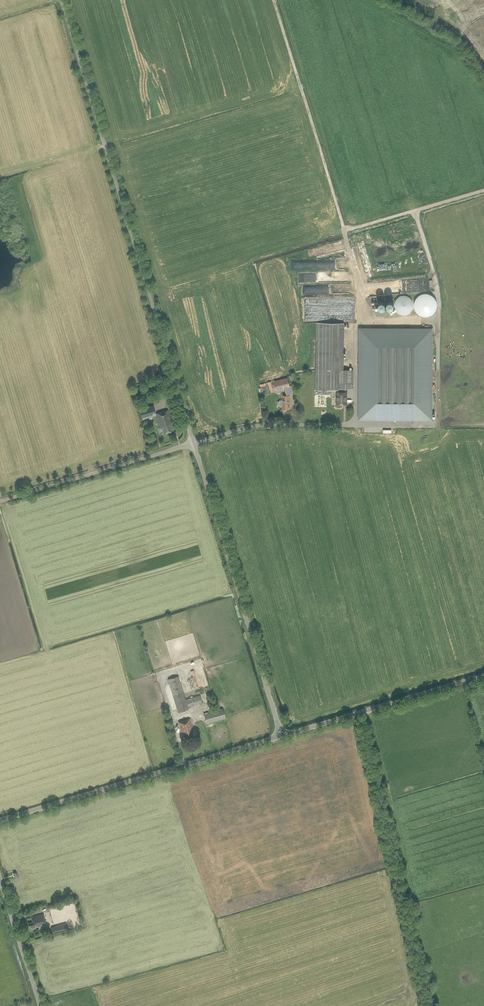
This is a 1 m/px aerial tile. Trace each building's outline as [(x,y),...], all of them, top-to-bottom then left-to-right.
[(420,316),(424,316),(427,316),(430,316),(432,314),(434,312),(436,309),(437,306),(437,303),(436,300),(434,297),(431,295),(428,293),(424,293),(421,294),(418,295),(415,298),(414,301),(413,304),(413,308),(415,311),(417,314),(420,316)] [(399,313),(402,314),(405,314),(408,313),(410,311),(412,309),(413,306),(413,303),(412,300),(410,298),(408,296),(405,295),(402,295),(399,296),(397,297),(395,300),(394,303),(394,306),(395,309),(397,311),(399,313)] [(353,389),(354,370),(344,370),(345,323),(317,323),(316,390),(340,390),(340,392),(338,392),(337,404),(346,404),(347,392),(346,392),(346,389),(353,389)] [(361,329),(360,417),(431,418),(432,330),(361,329)] [(290,386),(288,378),(274,381),(277,391),(284,389),(286,395),(293,393),(291,386),(290,386)] [(260,388),(261,393),(274,389),(271,381),(267,382),(260,384),(261,387),(260,388)] [(289,400),(289,396),(283,396),(283,400),(283,401),(280,401),(278,402),(278,405),(280,407),(283,407),(283,409),(289,409),(289,404),(290,404),(290,400),(289,400)] [(143,419),(156,415),(153,405),(140,409),(143,419)] [(173,431),(171,425),(173,425),(168,409),(156,413),(161,428),(162,428),(163,433),(173,431)] [(185,700),(178,676),(168,679),(178,712),(188,709),(188,707),(202,703),(200,695),(185,700)] [(207,723),(226,718),(223,708),(204,714),(207,723)] [(192,733),(194,733),(190,719),(178,723),(182,734),(184,733),(185,739),(193,736),(192,733)] [(32,922),(28,923),(29,928),(31,927),(31,929),(36,928),(36,927),(46,924),(43,914),(31,917),(32,922)] [(53,934),(68,930),(66,923),(51,927),(53,934)]
